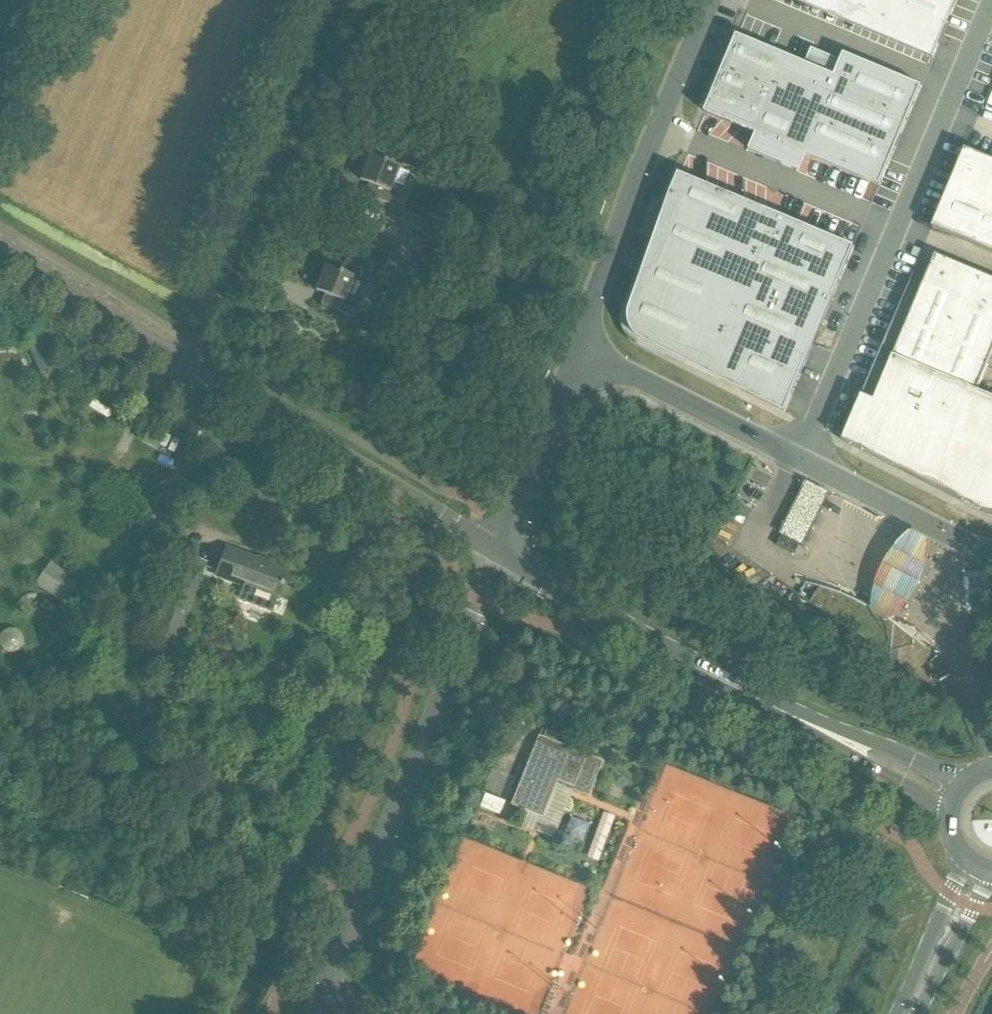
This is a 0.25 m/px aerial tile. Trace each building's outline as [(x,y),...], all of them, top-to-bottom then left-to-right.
[(900,27),(894,42),(933,58),(958,0),(836,0),(900,27)] [(804,153),(879,185),(921,85),(844,53),(841,61),(812,49),(806,63),(737,34),(704,111),(756,133),(749,150),(797,170),(804,153)] [(991,252),(991,159),(965,148),(932,227),(991,252)] [(359,179),(369,183),(365,193),(391,204),(399,186),(393,184),(400,167),(369,154),(359,179)] [(784,411),(854,247),(679,173),(631,304),(629,310),(629,315),(629,321),(631,326),(633,331),(637,336),(640,339),(784,411)] [(991,354),(991,278),(936,254),(874,401),(862,395),(843,440),(984,511),(991,514),(991,396),(977,390),(991,354)] [(325,265),(315,289),(324,293),(320,304),(347,314),(352,316),(367,281),(355,277),(325,265)] [(782,536),(800,545),(803,546),(829,494),(807,483),(780,535),(782,536)] [(932,544),(913,535),(904,540),(894,551),(887,563),(880,576),(879,578),(875,588),(872,601),(872,615),(888,624),(898,617),(905,609),(912,601),(916,596),(920,590),(925,575),(930,558),(932,544)] [(782,536),(777,546),(795,555),(800,545),(782,536)] [(226,548),(216,575),(250,587),(244,602),(270,611),(275,597),(278,598),(288,571),(226,548)] [(185,556),(168,602),(154,637),(177,646),(208,564),(185,556)] [(800,593),(777,577),(776,579),(894,658),(894,650),(914,643),(915,637),(900,625),(893,620),(893,618),(862,599),(861,601),(845,594),(836,591),(827,587),(808,582),(800,593)] [(539,737),(511,805),(541,817),(555,783),(587,796),(600,762),(569,749),(573,739),(547,729),(543,739),(539,737)] [(479,810),(498,818),(504,803),(485,795),(479,810)]
